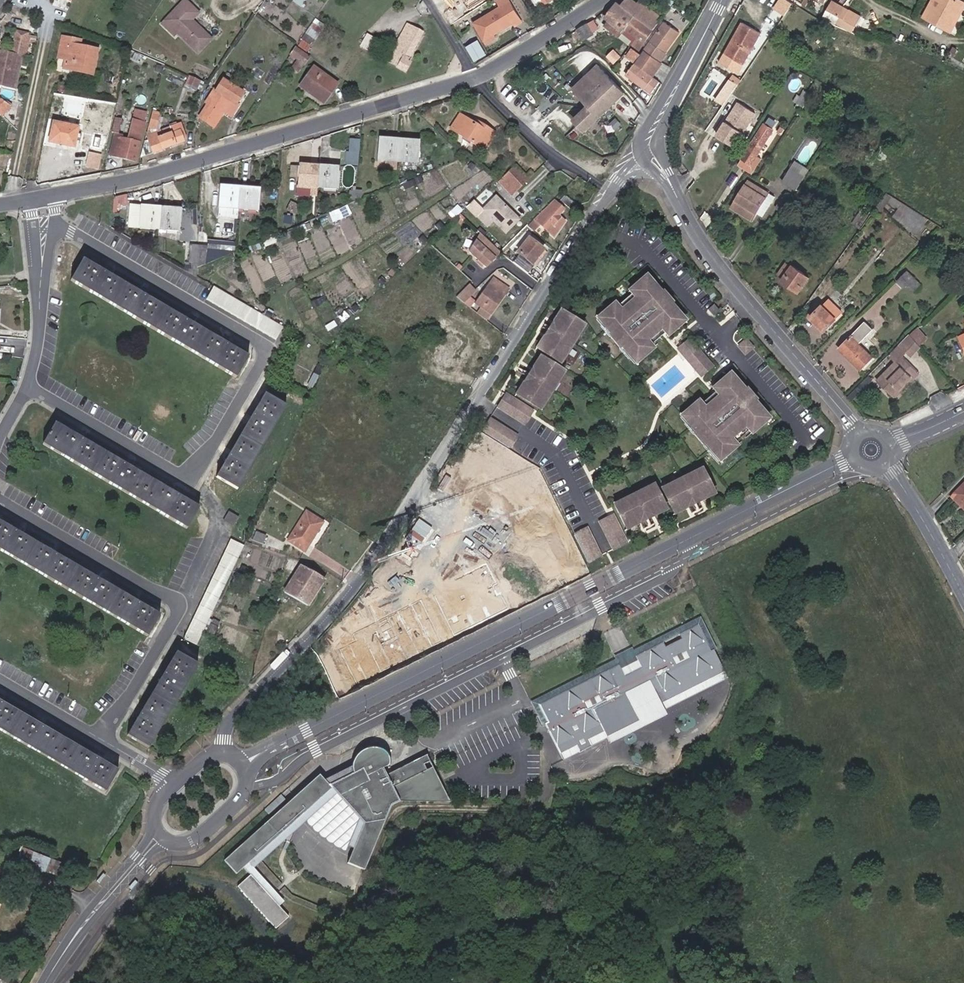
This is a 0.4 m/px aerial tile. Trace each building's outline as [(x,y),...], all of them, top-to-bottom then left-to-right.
[(454,0),(442,0),(461,33),(470,28),(454,0)] [(509,0),(499,0),(498,1),(501,7),(474,23),(488,44),(496,39),(494,35),(514,23),(516,27),(523,22),(509,0)] [(631,0),(626,0),(623,5),(656,29),(662,20),(663,19),(640,1),(637,4),(631,0)] [(833,0),(828,10),(840,16),(844,18),(844,19),(856,26),(862,16),(843,5),(833,0)] [(957,13),(962,4),(955,0),(937,0),(928,17),(948,29),(957,13)] [(198,14),(184,1),(165,20),(178,32),(176,34),(197,53),(210,40),(194,24),(192,25),(189,22),(191,21),(198,14)] [(639,51),(656,29),(623,5),(618,1),(605,18),(608,19),(605,23),(621,35),(625,30),(627,27),(638,36),(636,39),(632,45),(639,51)] [(162,23),(175,35),(176,34),(178,32),(165,20),(162,23)] [(743,64),(761,33),(742,22),(724,54),(743,64)] [(324,29),(316,23),(301,45),(310,51),(324,29)] [(589,23),(575,32),(582,43),(596,34),(589,23)] [(422,33),(407,25),(392,51),(403,57),(398,66),(406,71),(410,63),(408,61),(422,33)] [(638,36),(627,27),(625,30),(636,39),(638,36)] [(659,32),(656,29),(639,51),(643,53),(659,32)] [(652,93),(660,81),(668,70),(662,65),(664,62),(663,61),(670,52),(669,51),(675,43),(659,32),(643,53),(644,54),(642,57),(628,75),(652,93)] [(382,42),(370,35),(364,45),(375,52),(382,42)] [(16,36),(13,54),(0,51),(0,86),(13,89),(20,56),(24,56),(27,38),(16,36)] [(67,53),(65,60),(63,69),(92,75),(97,51),(79,47),(80,41),(62,37),(59,52),(67,53)] [(476,60),(486,55),(478,42),(468,48),(476,60)] [(310,57),(295,47),(290,56),(298,61),(304,65),(310,57)] [(627,57),(637,63),(642,57),(633,49),(627,57)] [(58,59),(65,60),(67,53),(59,52),(58,59)] [(300,72),(304,65),(298,61),(293,68),(300,72)] [(595,65),(572,90),(588,106),(575,120),(587,131),(624,93),(595,65)] [(337,84),(314,67),(299,87),(323,104),(337,84)] [(229,78),(220,73),(218,78),(222,81),(226,83),(229,78)] [(195,88),(199,81),(191,77),(188,85),(195,88)] [(214,90),(207,100),(210,101),(199,119),(213,127),(230,101),(235,104),(242,93),(226,83),(222,81),(216,91),(214,90)] [(732,149),(754,114),(739,104),(716,139),(732,149)] [(145,124),(147,114),(135,111),(133,121),(145,124)] [(159,114),(153,112),(149,128),(155,130),(159,114)] [(774,128),(781,118),(772,112),(766,122),(774,128)] [(484,151),(494,134),(475,122),(473,125),(459,116),(450,129),(484,151)] [(137,162),(145,124),(133,121),(129,141),(123,140),(124,137),(120,136),(123,120),(116,119),(113,134),(116,134),(111,156),(137,162)] [(78,128),(54,123),(50,142),(74,148),(78,128)] [(742,158),(751,164),(752,164),(774,130),(763,123),(742,158)] [(186,139),(181,125),(177,126),(183,140),(186,139)] [(183,142),(183,140),(177,126),(148,137),(150,143),(145,145),(141,158),(183,142)] [(346,164),(358,165),(360,138),(347,138),(346,164)] [(384,171),(396,172),(397,162),(399,141),(391,140),(391,144),(379,143),(377,161),(385,161),(384,171)] [(408,141),(399,141),(397,162),(417,163),(418,146),(408,145),(408,141)] [(751,164),(742,158),(738,164),(747,170),(751,164)] [(299,187),(318,188),(320,167),(312,166),(312,170),(300,169),(299,187)] [(521,188),(530,179),(516,166),(507,174),(521,188)] [(300,169),(300,168),(292,167),(291,177),(299,178),(300,169)] [(320,167),(318,188),(337,190),(339,172),(328,171),(328,168),(320,167)] [(803,177),(791,169),(784,181),(796,188),(803,177)] [(507,174),(498,183),(512,197),(521,188),(507,174)] [(749,180),(732,207),(752,220),(763,202),(769,206),(776,197),(749,180)] [(218,218),(237,220),(238,210),(240,189),(232,188),(232,191),(220,190),(218,218)] [(249,189),(240,189),(238,210),(258,212),(259,193),(249,193),(249,189)] [(887,192),(876,208),(881,211),(888,202),(899,209),(894,216),(917,234),(926,223),(900,207),(903,202),(887,192)] [(574,214),(580,205),(567,195),(560,204),(574,214)] [(783,213),(791,200),(785,195),(776,209),(783,213)] [(477,216),(485,224),(504,205),(496,197),(477,216)] [(528,227),(532,231),(539,225),(552,235),(565,222),(559,216),(564,210),(555,201),(528,227)] [(504,205),(485,224),(487,227),(493,221),(505,233),(518,220),(504,205)] [(140,228),(159,230),(161,208),(153,208),(153,212),(142,210),(140,228)] [(161,208),(159,230),(179,232),(181,214),(169,213),(169,209),(161,208)] [(859,227),(867,215),(861,211),(853,222),(859,227)] [(500,252),(485,237),(470,251),(486,267),(500,252)] [(536,256),(542,248),(529,238),(516,254),(532,266),(538,258),(536,256)] [(197,277),(198,268),(199,246),(199,243),(191,242),(188,272),(197,277)] [(198,268),(207,264),(208,247),(199,246),(198,268)] [(545,249),(542,248),(536,256),(538,258),(545,249)] [(249,357),(84,260),(72,280),(237,377),(249,357)] [(782,280),(800,292),(810,278),(793,265),(791,267),(786,263),(778,274),(784,278),(782,280)] [(605,327),(614,338),(617,334),(628,347),(626,349),(632,355),(649,340),(642,333),(657,320),(664,328),(681,313),(675,307),(673,308),(663,295),(666,292),(657,282),(654,285),(643,272),(645,271),(639,264),(622,279),(628,286),(613,299),(607,292),(590,306),(595,312),(597,311),(608,324),(605,327)] [(645,271),(643,272),(654,285),(657,282),(646,269),(645,271)] [(921,284),(908,271),(898,281),(904,288),(908,284),(914,291),(921,284)] [(491,315),(508,290),(493,279),(476,304),(482,308),(491,315)] [(457,298),(470,308),(474,304),(469,299),(475,293),(468,286),(457,298)] [(284,328),(215,287),(207,299),(276,340),(284,328)] [(677,305),(666,292),(663,295),(673,308),(675,307),(677,305)] [(715,305),(709,298),(701,304),(707,312),(715,305)] [(824,332),(843,312),(830,298),(810,318),(824,332)] [(491,315),(482,308),(477,314),(486,322),(491,315)] [(608,324),(597,311),(594,314),(605,327),(608,324)] [(588,336),(563,319),(538,354),(563,372),(588,336)] [(440,336),(446,328),(437,322),(432,331),(440,336)] [(860,370),(873,357),(859,343),(872,329),(865,323),(839,349),(860,370)] [(454,355),(464,340),(450,331),(440,346),(447,350),(437,364),(450,373),(460,358),(454,355)] [(628,347),(617,334),(614,338),(624,350),(626,349),(628,347)] [(921,347),(910,334),(900,345),(891,353),(898,361),(880,379),(893,394),(916,371),(906,362),(902,357),(906,353),(910,358),(921,347)] [(710,362),(687,335),(677,343),(700,370),(710,362)] [(750,347),(744,339),(736,345),(743,353),(750,347)] [(906,362),(910,358),(906,353),(902,357),(906,362)] [(566,382),(541,364),(516,400),(541,417),(566,382)] [(916,371),(893,394),(896,396),(918,374),(916,371)] [(758,400),(749,389),(745,392),(734,380),(736,378),(731,372),(714,386),(720,394),(705,406),(699,399),(682,413),(687,420),(689,418),(700,431),(696,434),(705,445),(709,442),(720,454),(718,456),(723,462),(741,448),(734,440),(749,427),(756,435),(773,420),(767,414),(765,416),(754,403),(758,400)] [(736,378),(734,380),(745,392),(749,389),(738,376),(736,378)] [(238,490),(286,407),(265,394),(217,478),(238,490)] [(769,412),(758,400),(754,403),(765,416),(767,414),(769,412)] [(532,419),(507,401),(500,412),(525,429),(532,419)] [(700,431),(689,418),(687,420),(685,421),(696,434),(700,431)] [(493,422),(486,432),(511,450),(518,439),(493,422)] [(199,508),(56,424),(44,444),(187,528),(199,508)] [(720,454),(709,442),(705,445),(716,457),(718,456),(720,454)] [(707,511),(694,483),(655,500),(667,528),(707,511)] [(963,504),(963,488),(956,496),(963,504)] [(657,520),(644,493),(605,510),(617,538),(657,520)] [(956,496),(954,498),(963,509),(963,504),(956,496)] [(305,552),(324,523),(306,512),(288,541),(305,552)] [(233,528),(239,518),(230,513),(224,522),(233,528)] [(0,522),(0,550),(148,637),(160,616),(0,522)] [(616,552),(607,531),(596,536),(605,557),(616,552)] [(263,544),(266,537),(257,532),(253,540),(263,544)] [(245,546),(231,540),(184,639),(197,645),(205,631),(214,636),(221,622),(211,618),(245,546)] [(593,562),(584,541),(573,546),(582,567),(593,562)] [(310,607),(313,602),(326,579),(302,564),(286,593),(310,607)] [(540,722),(543,720),(546,719),(537,702),(615,662),(618,668),(633,660),(631,654),(693,623),(706,648),(709,647),(712,645),(696,614),(628,649),(626,645),(611,653),(612,657),(529,699),(540,722)] [(636,717),(622,690),(646,677),(658,699),(720,668),(709,647),(706,648),(693,623),(631,654),(633,660),(618,668),(615,662),(537,702),(546,719),(543,720),(558,749),(574,741),(577,748),(588,742),(585,735),(600,727),(604,734),(636,717)] [(149,748),(198,665),(177,652),(128,735),(149,748)] [(658,699),(646,677),(622,690),(636,717),(723,673),(720,668),(658,699)] [(0,701),(0,730),(106,792),(119,771),(0,701)] [(607,739),(639,723),(636,717),(604,734),(607,739)] [(585,735),(588,742),(604,734),(600,727),(585,735)] [(558,749),(562,755),(577,748),(574,741),(558,749)] [(367,760),(365,764),(365,767),(367,771),(343,782),(333,772),(234,862),(245,875),(258,863),(288,836),(292,841),(293,842),(297,844),(301,835),(296,829),(338,791),(354,809),(359,805),(367,815),(370,808),(374,810),(365,830),(368,832),(364,842),(360,841),(357,850),(351,862),(368,870),(395,805),(404,801),(412,797),(414,801),(423,797),(425,801),(434,797),(436,802),(445,798),(447,802),(456,798),(442,768),(425,775),(424,772),(429,770),(427,767),(439,762),(437,756),(388,778),(385,771),(393,767),(396,764),(396,761),(396,757),(395,755),(393,753),(391,751),(388,750),(381,750),(379,750),(374,752),(369,756),(367,760)] [(338,791),(296,829),(301,835),(316,821),(326,830),(338,839),(347,844),(357,850),(360,841),(364,842),(368,832),(365,830),(374,810),(370,808),(367,815),(359,805),(354,809),(338,791)] [(277,807),(282,813),(298,799),(293,793),(277,807)] [(262,867),(292,841),(288,836),(258,863),(262,867)] [(297,918),(259,876),(246,888),(284,930),(297,918)]
